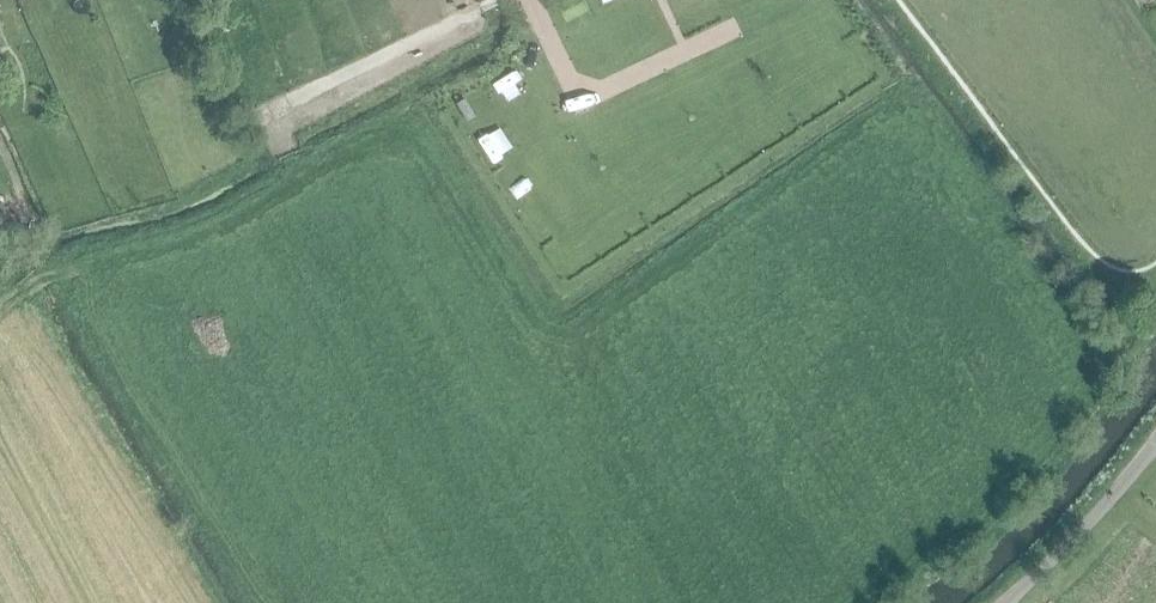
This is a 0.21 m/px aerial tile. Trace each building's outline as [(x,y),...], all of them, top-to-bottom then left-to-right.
[(1105,248),(1124,232),(1119,225),(1100,241),(1105,248)]
